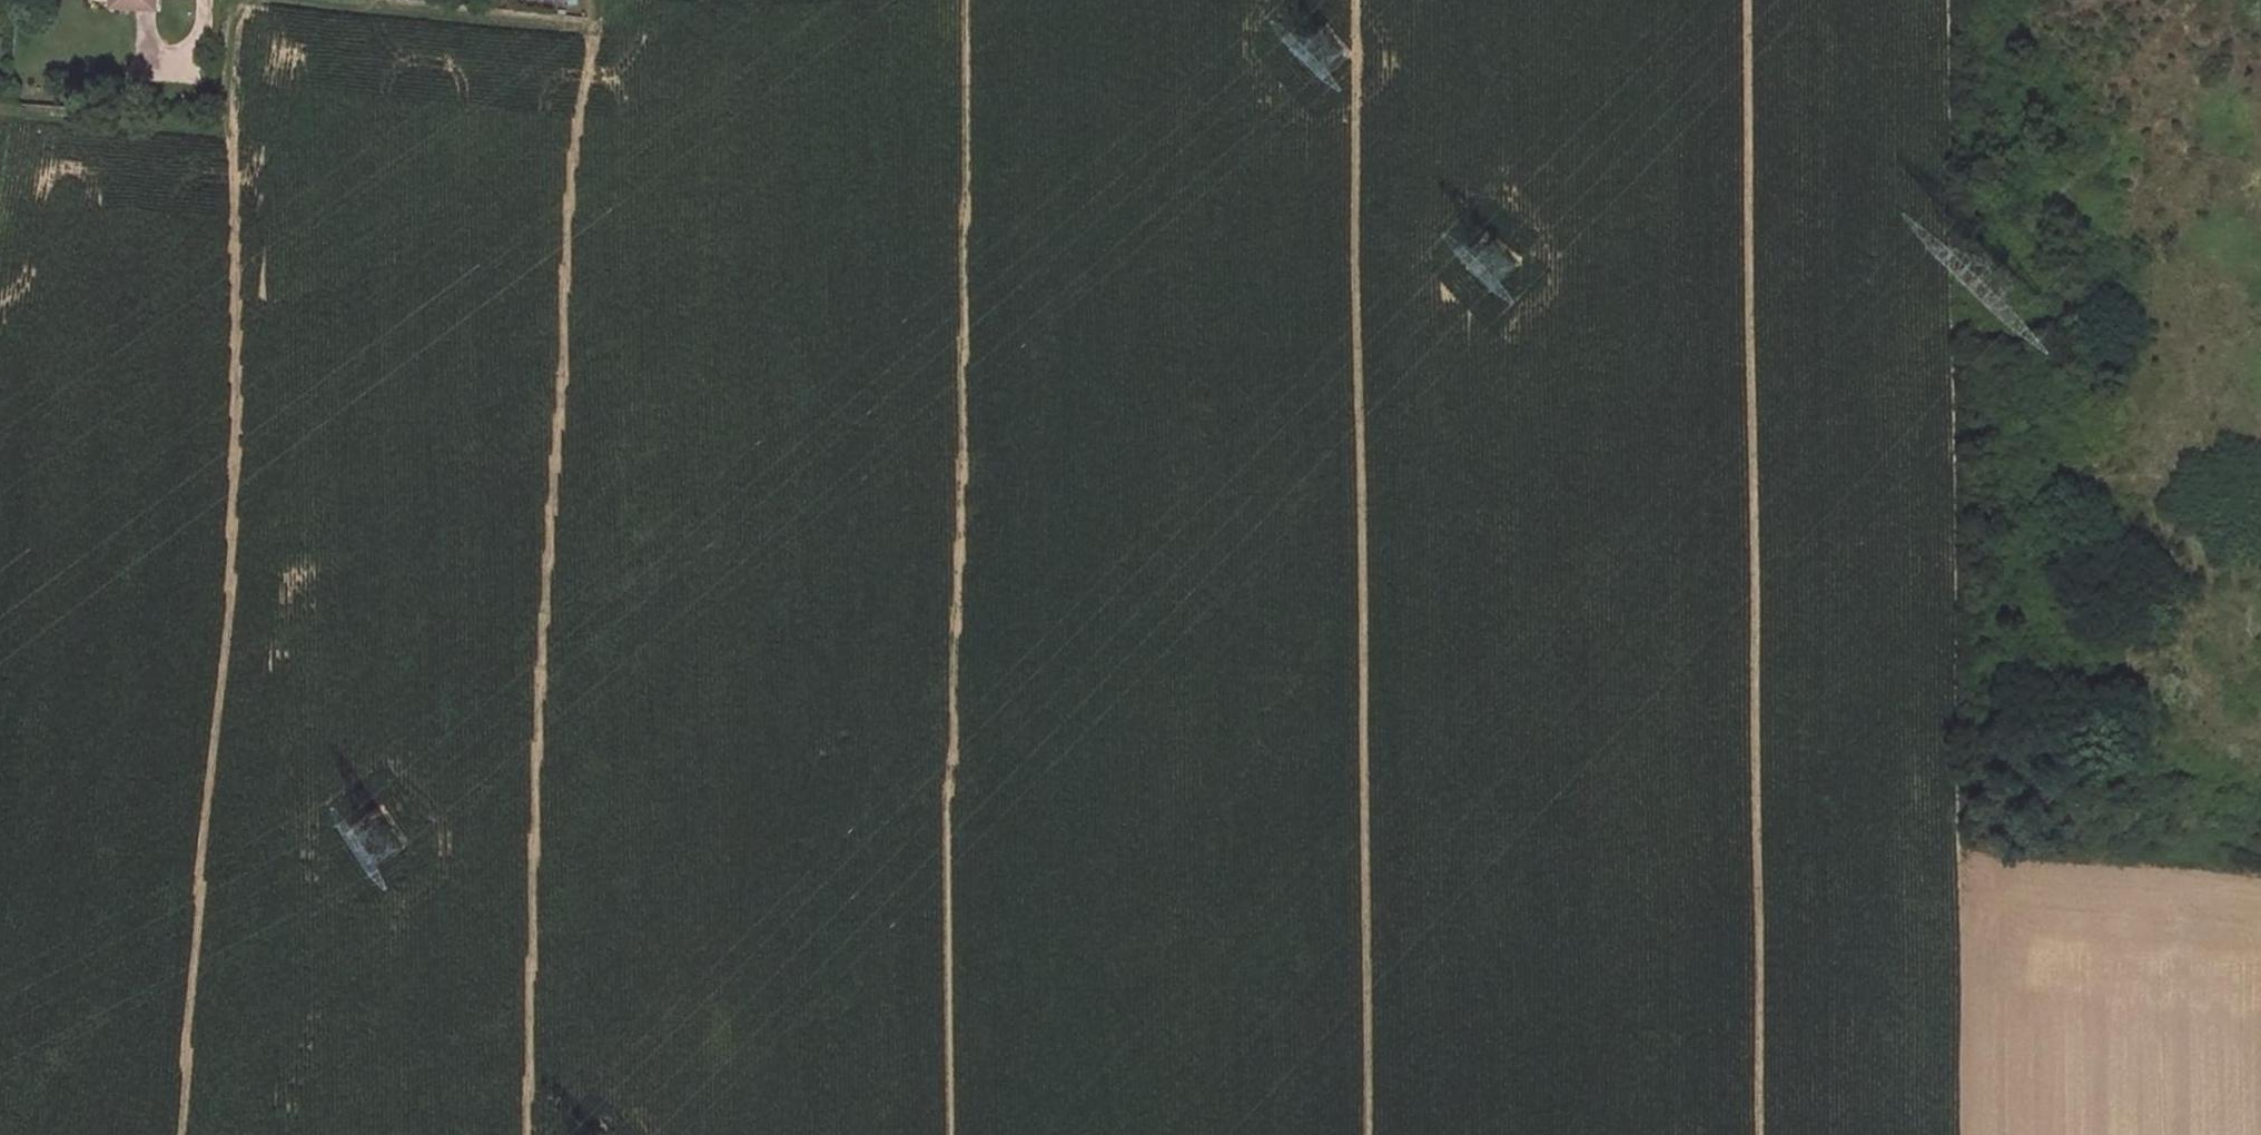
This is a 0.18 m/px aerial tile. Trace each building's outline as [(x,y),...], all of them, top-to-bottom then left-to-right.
[(111,9),(157,11),(158,0),(112,0),(111,9)]
